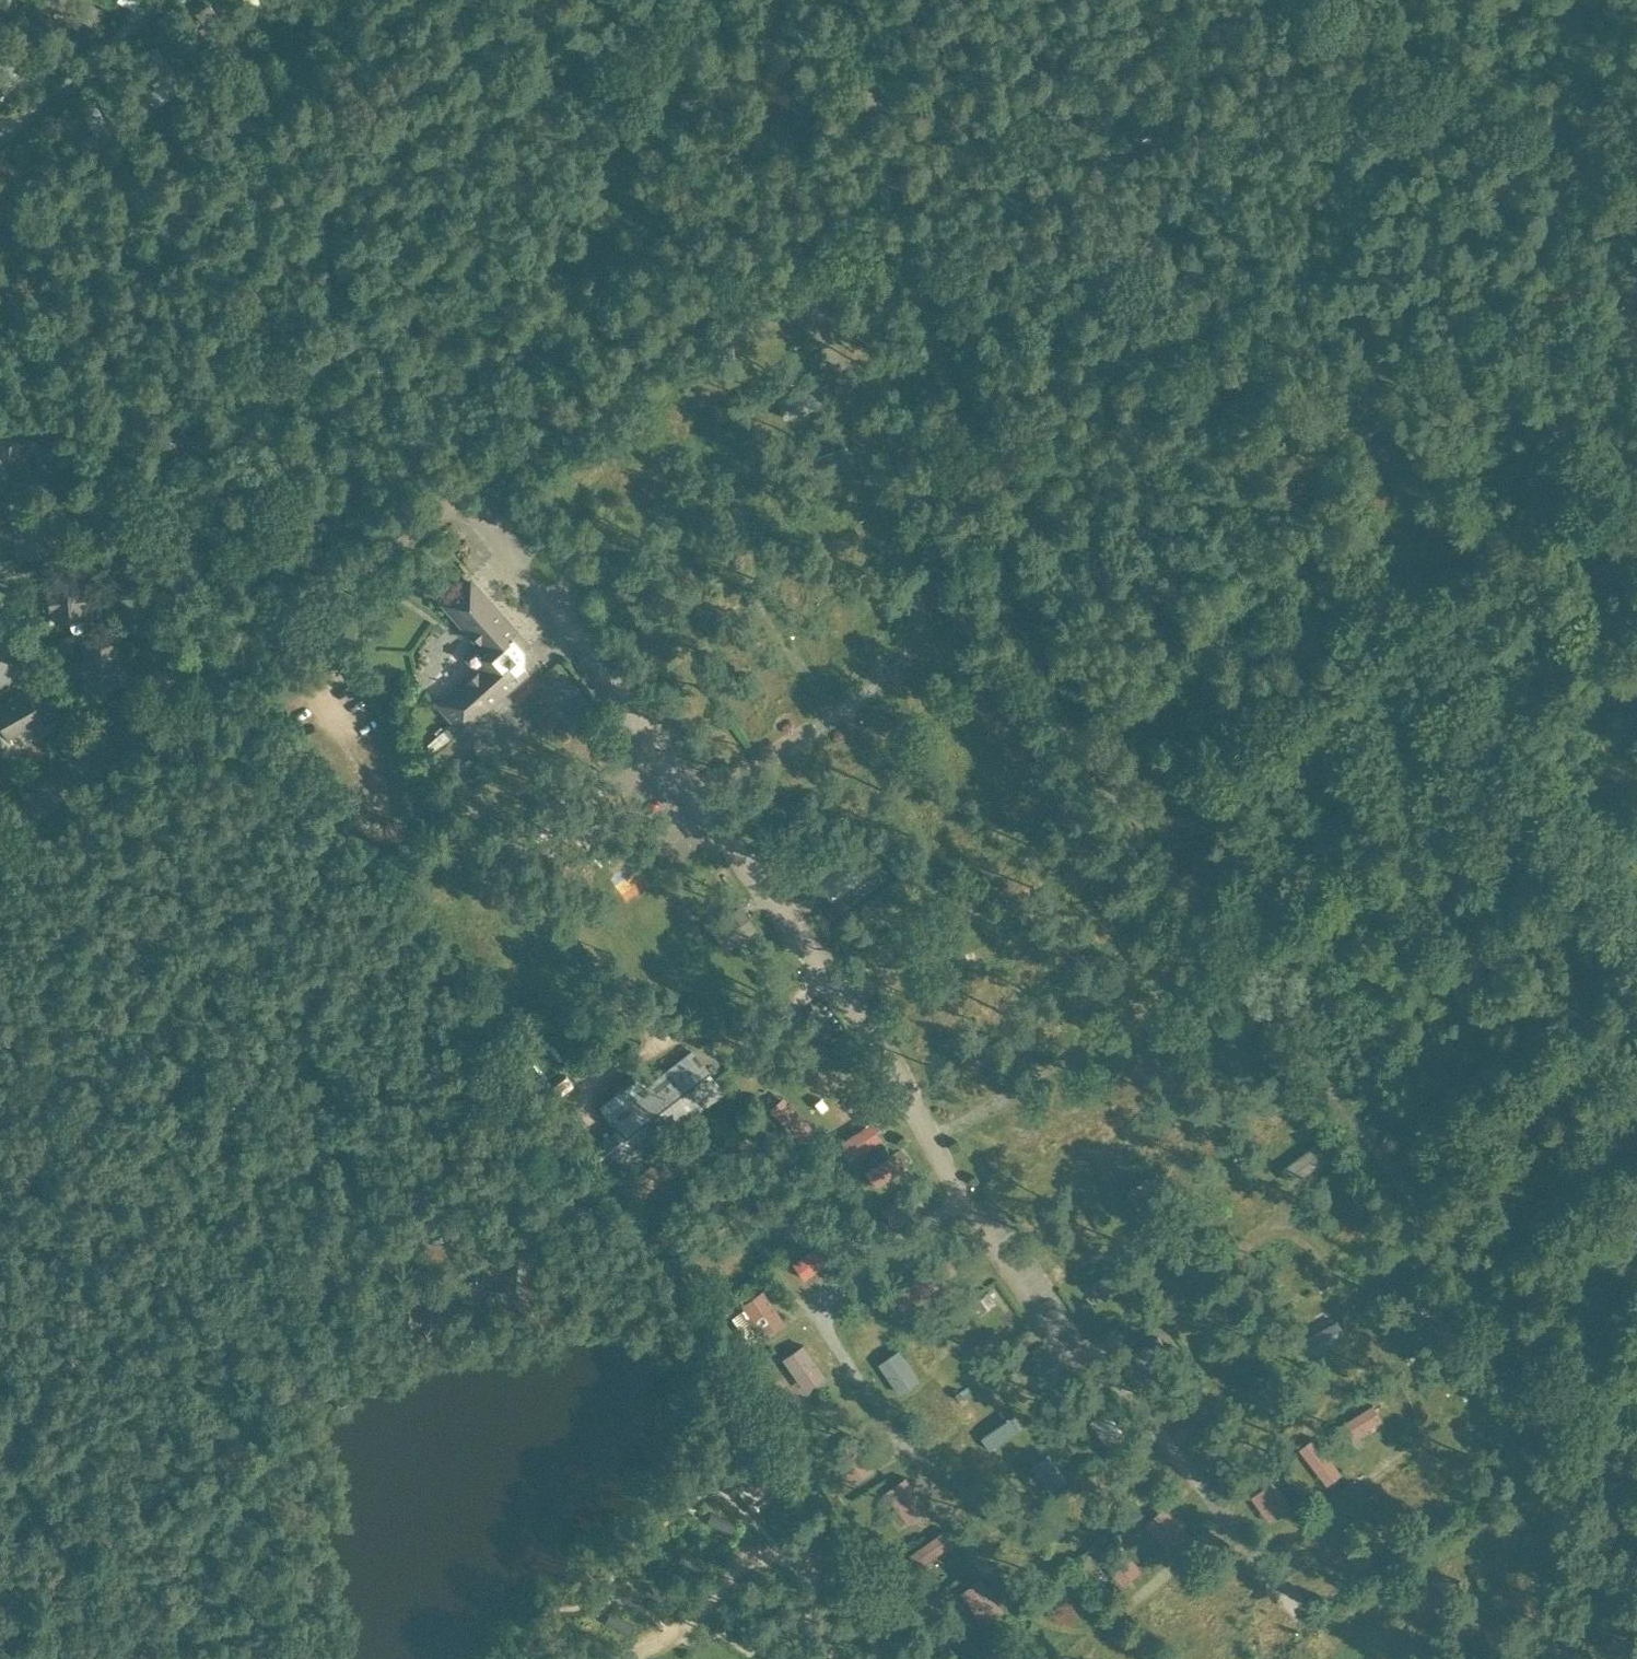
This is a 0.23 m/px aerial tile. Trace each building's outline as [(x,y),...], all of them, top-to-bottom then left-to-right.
[(195,11),(221,45),(233,36),(207,2),(195,11)] [(146,94),(155,107),(185,83),(156,44),(143,54),(164,81),(146,94)] [(86,136),(76,141),(84,156),(115,139),(94,100),(81,106),(92,129),(84,133),(86,136)] [(20,187),(33,177),(7,143),(0,149),(0,171),(5,167),(20,187)] [(10,445),(0,447),(0,486),(15,484),(13,471),(18,471),(16,458),(12,458),(10,445)] [(46,525),(44,511),(18,514),(20,527),(15,528),(17,541),(21,540),(23,553),(49,550),(47,537),(52,537),(50,524),(46,525)] [(80,590),(78,577),(52,580),(54,593),(49,594),(51,607),(55,606),(57,619),(83,616),(81,603),(86,603),(84,590),(80,590)] [(446,607),(469,632),(478,643),(466,654),(476,667),(437,703),(462,730),(527,671),(525,669),(525,666),(533,659),(528,651),(531,648),(488,599),(474,582),(467,582),(447,600),(446,607)] [(726,590),(707,593),(709,603),(727,600),(726,590)] [(114,656),(112,643),(86,646),(88,659),(84,660),(85,673),(89,672),(91,685),(117,682),(115,669),(120,669),(118,656),(114,656)] [(27,692),(0,706),(0,722),(8,736),(10,736),(7,731),(38,714),(40,718),(41,718),(27,692)] [(437,735),(444,742),(455,732),(449,725),(437,735)] [(810,872),(840,912),(882,880),(873,869),(880,864),(867,847),(863,850),(855,838),(810,872)] [(719,913),(732,930),(749,917),(736,900),(719,913)] [(866,912),(847,925),(859,942),(878,929),(866,912)] [(641,1158),(726,1090),(691,1047),(607,1115),(641,1158)] [(823,1110),(838,1132),(859,1117),(844,1095),(823,1110)] [(788,1100),(775,1111),(802,1142),(815,1130),(788,1100)] [(845,1159),(881,1139),(871,1121),(835,1141),(845,1159)] [(639,1199),(670,1173),(659,1159),(628,1185),(639,1199)] [(783,1259),(799,1285),(832,1264),(817,1238),(783,1259)] [(742,1305),(763,1334),(784,1319),(763,1290),(742,1305)] [(989,1291),(960,1311),(967,1322),(996,1302),(989,1291)] [(1308,1356),(1346,1335),(1336,1317),(1298,1338),(1308,1356)] [(771,1361),(781,1375),(804,1360),(811,1371),(825,1362),(808,1337),(771,1361)] [(906,1358),(897,1364),(891,1355),(880,1363),(900,1392),(920,1378),(906,1358)] [(1341,1438),(1380,1421),(1372,1403),(1333,1420),(1341,1438)] [(985,1426),(1001,1447),(1030,1425),(1014,1404),(985,1426)] [(1321,1474),(1335,1464),(1314,1433),(1299,1443),(1321,1474)] [(939,1457),(956,1444),(948,1434),(931,1447),(939,1457)] [(739,1475),(754,1494),(784,1471),(768,1452),(739,1475)] [(886,1490),(907,1521),(928,1507),(907,1476),(886,1490)] [(1250,1491),(1268,1519),(1290,1505),(1272,1477),(1250,1491)] [(1143,1519),(1167,1547),(1187,1531),(1163,1503),(1143,1519)] [(711,1514),(707,1524),(731,1534),(735,1524),(711,1514)] [(911,1553),(920,1567),(954,1543),(945,1530),(911,1553)] [(1101,1554),(1117,1582),(1140,1569),(1124,1541),(1101,1554)] [(687,1553),(683,1562),(707,1572),(711,1562),(687,1553)] [(980,1617),(985,1625),(1006,1609),(982,1577),(961,1592),(968,1601),(960,1607),(972,1623),(980,1617)] [(649,1585),(645,1595),(670,1604),(673,1595),(649,1585)] [(609,1614),(605,1623),(628,1635),(633,1626),(609,1614)] [(1162,1616),(1153,1623),(1166,1640),(1175,1634),(1162,1616)] [(554,1656),(558,1658),(576,1658),(560,1647),(554,1656)] [(1202,1658),(1222,1658),(1213,1649),(1202,1658)]
